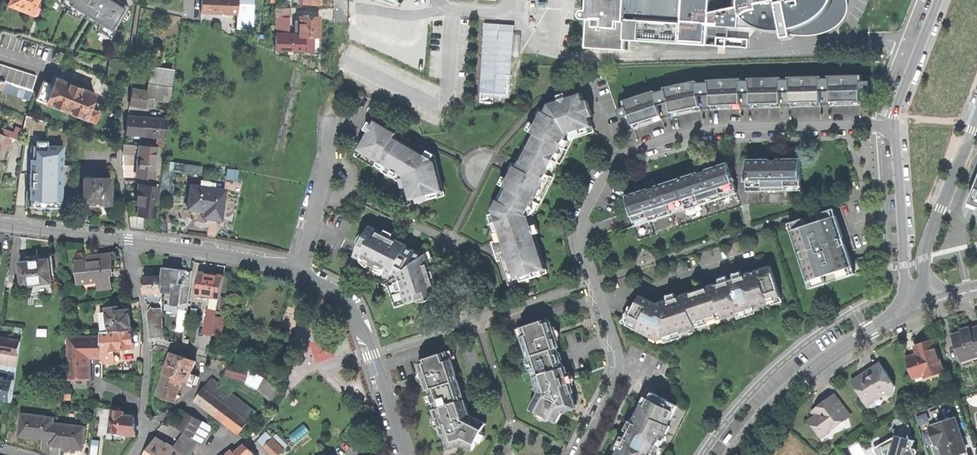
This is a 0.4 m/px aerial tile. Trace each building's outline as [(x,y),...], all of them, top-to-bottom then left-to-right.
[(32,14),(37,0),(9,0),(7,5),(32,14)] [(56,24),(76,33),(92,40),(103,15),(68,0),(66,0),(56,24)] [(125,80),(136,2),(133,0),(116,0),(105,78),(125,80)] [(200,12),(236,13),(237,13),(238,0),(201,0),(201,2),(200,12)] [(236,20),(249,20),(250,0),(249,0),(238,0),(237,13),(236,13),(236,20)] [(581,18),(583,19),(587,19),(586,38),(625,41),(706,45),(708,13),(709,0),(588,0),(587,10),(584,10),(582,11),(580,13),(580,16),(581,18)] [(708,13),(706,45),(716,46),(717,37),(726,38),(748,39),(756,28),(765,31),(775,32),(783,41),(795,39),(794,35),(806,36),(817,35),(827,33),(835,28),(841,24),(846,17),(848,10),(848,5),(847,0),(740,0),(739,7),(708,13)] [(286,14),(275,13),(274,35),(286,36),(286,14)] [(298,24),(299,31),(298,36),(318,36),(319,27),(319,16),(299,16),(298,24)] [(513,25),(483,23),(479,97),(509,99),(513,25)] [(286,36),(274,35),(274,49),(318,50),(318,36),(298,36),(286,36)] [(726,47),(726,38),(717,37),(716,46),(726,47)] [(625,41),(586,38),(585,48),(627,51),(627,49),(625,49),(625,41)] [(726,38),(726,47),(748,48),(748,39),(726,38)] [(7,83),(13,69),(0,64),(0,81),(4,82),(7,83)] [(147,84),(170,87),(172,71),(149,68),(148,76),(147,84)] [(32,91),(37,79),(13,69),(7,83),(32,91)] [(830,87),(830,106),(838,106),(853,106),(860,106),(860,86),(861,86),(861,76),(828,76),(828,87),(830,87)] [(790,88),(790,107),(797,107),(814,107),(821,106),(820,87),(822,87),(821,77),(788,77),(788,88),(790,88)] [(36,99),(93,121),(100,104),(91,100),(94,93),(73,85),(55,78),(52,85),(42,81),(36,99)] [(750,89),(750,108),(757,108),(774,108),(781,108),(780,88),(782,88),(781,78),(748,78),(748,89),(750,89)] [(710,91),(711,110),(716,110),(734,109),(741,109),(740,90),(741,90),(741,79),(708,80),(708,91),(710,91)] [(667,98),(671,117),(678,115),(693,112),(701,111),(697,92),(698,91),(696,81),(664,88),(666,98),(667,98)] [(168,102),(170,87),(147,84),(146,91),(131,89),(128,105),(143,107),(145,98),(168,102)] [(657,122),(662,120),(656,101),(657,101),(654,91),(623,101),(626,111),(627,111),(633,129),(638,127),(657,122)] [(530,282),(529,279),(548,273),(535,233),(539,231),(535,218),(533,218),(573,139),(595,132),(581,92),(549,103),(544,112),(538,109),(536,113),(535,116),(538,118),(513,168),(487,218),(494,241),(491,242),(494,250),(497,261),(500,260),(509,286),(522,281),(522,284),(530,282)] [(149,118),(127,116),(126,124),(125,133),(159,136),(164,137),(166,120),(157,119),(149,118)] [(431,201),(430,199),(445,194),(434,154),(420,146),(419,148),(414,144),(410,142),(411,140),(403,136),(404,133),(397,128),(390,124),(389,127),(376,119),(355,155),(399,182),(406,206),(426,200),(426,202),(431,201)] [(3,135),(0,147),(0,161),(4,162),(11,138),(3,135)] [(157,139),(156,146),(164,147),(164,137),(159,136),(159,139),(157,139)] [(39,175),(57,177),(61,145),(29,142),(28,150),(22,150),(20,164),(26,165),(25,174),(39,175)] [(122,153),(134,154),(134,145),(123,144),(122,153)] [(137,177),(154,179),(156,146),(139,145),(138,161),(137,177)] [(747,191),(800,191),(800,161),(778,161),(778,154),(773,154),(769,154),(769,161),(747,161),(747,191)] [(636,226),(737,193),(730,172),(732,172),(731,169),(729,170),(728,165),(707,171),(705,165),(700,167),(696,168),(698,174),(656,188),(654,181),(650,183),(645,184),(647,191),(626,198),(636,226)] [(97,204),(110,204),(110,178),(82,177),(82,199),(86,204),(93,204),(97,204)] [(966,206),(973,208),(976,210),(976,177),(966,206)] [(146,216),(152,216),(157,187),(139,185),(136,201),(138,201),(137,214),(146,216)] [(211,219),(220,220),(225,190),(190,185),(187,209),(204,211),(203,218),(211,219)] [(809,289),(855,274),(844,241),(834,209),(788,223),(809,289)] [(437,294),(438,293),(425,255),(412,249),(407,246),(407,245),(370,227),(366,233),(360,238),(359,247),(349,267),(388,287),(394,307),(414,301),(420,301),(425,300),(432,299),(438,298),(437,294)] [(100,289),(111,288),(109,271),(112,271),(110,255),(101,256),(92,257),(93,260),(77,262),(80,283),(99,281),(100,289)] [(23,286),(52,282),(50,272),(54,272),(52,256),(40,258),(40,256),(33,257),(26,258),(27,262),(20,263),(23,286)] [(163,267),(162,275),(162,292),(163,302),(181,304),(181,301),(188,302),(192,270),(191,270),(188,275),(184,273),(187,270),(176,268),(163,267)] [(768,301),(780,297),(771,267),(735,278),(735,279),(730,281),(725,282),(725,281),(668,300),(669,300),(663,302),(657,304),(640,296),(628,321),(638,326),(636,330),(644,334),(645,331),(657,337),(686,328),(687,331),(695,328),(694,324),(722,315),(724,318),(732,316),(731,313),(760,304),(761,307),(769,304),(768,301)] [(197,294),(219,298),(223,276),(200,272),(198,284),(197,294)] [(144,293),(162,292),(162,275),(143,276),(144,285),(144,293)] [(111,331),(131,330),(130,319),(129,310),(124,310),(124,306),(106,309),(109,331),(111,331)] [(150,338),(164,336),(163,308),(151,308),(147,312),(150,338)] [(212,335),(216,316),(217,311),(207,309),(203,333),(212,335)] [(212,336),(221,337),(225,318),(216,316),(212,335),(212,336)] [(547,319),(520,328),(523,336),(521,337),(526,352),(528,352),(530,357),(517,360),(522,375),(534,371),(536,376),(534,377),(539,393),(532,407),(558,420),(562,413),(576,408),(571,393),(574,392),(572,387),(571,383),(568,384),(566,376),(568,376),(565,367),(563,367),(556,348),(558,347),(554,332),(550,321),(548,322),(547,319)] [(976,361),(976,326),(970,328),(970,326),(965,328),(962,329),(962,331),(956,333),(958,339),(954,341),(961,361),(973,357),(975,362),(976,361)] [(112,339),(113,351),(114,351),(134,348),(133,340),(131,330),(111,331),(112,339)] [(89,357),(101,357),(101,355),(101,343),(101,339),(101,337),(68,337),(69,343),(69,347),(69,357),(89,357)] [(19,354),(21,342),(0,338),(0,352),(19,354)] [(114,351),(113,351),(112,339),(104,339),(104,343),(101,343),(101,355),(114,354),(114,351)] [(922,344),(915,346),(917,354),(907,357),(913,375),(923,372),(924,377),(943,371),(933,341),(922,344)] [(17,366),(19,354),(0,352),(0,363),(17,366)] [(446,352),(419,360),(424,376),(448,450),(455,447),(463,444),(471,448),(484,422),(469,415),(451,359),(449,360),(446,352)] [(164,374),(182,380),(188,382),(191,373),(195,361),(172,353),(168,362),(164,374)] [(101,355),(101,357),(101,363),(114,363),(114,354),(101,355)] [(89,357),(69,357),(69,378),(89,378),(89,368),(89,357)] [(862,401),(868,412),(892,396),(894,385),(880,362),(869,369),(864,372),(864,375),(862,376),(859,376),(852,381),(856,388),(856,389),(863,400),(862,401)] [(0,363),(0,372),(8,373),(7,378),(15,379),(17,366),(0,363)] [(238,377),(240,366),(229,363),(227,374),(238,377)] [(240,366),(238,377),(244,378),(247,368),(240,366)] [(247,379),(246,383),(260,387),(261,385),(275,401),(281,392),(263,376),(250,369),(247,379)] [(944,376),(943,371),(924,377),(923,372),(913,375),(916,385),(944,376)] [(191,373),(188,382),(194,384),(197,375),(191,373)] [(174,401),(182,380),(164,374),(161,383),(157,395),(174,401)] [(11,402),(15,379),(7,378),(0,377),(0,401),(2,401),(2,400),(11,402)] [(228,405),(249,420),(256,412),(212,378),(205,387),(214,394),(228,405)] [(204,406),(214,394),(205,387),(195,400),(204,406)] [(663,433),(665,434),(669,426),(667,425),(677,405),(651,392),(645,405),(642,403),(634,419),(615,454),(652,454),(663,433)] [(219,418),(228,405),(214,394),(204,406),(219,418)] [(834,434),(852,426),(848,417),(850,415),(834,394),(826,401),(821,404),(821,406),(819,408),(818,408),(812,412),(815,416),(809,421),(818,433),(822,442),(835,437),(834,434)] [(249,420),(228,405),(219,418),(240,433),(249,420)] [(123,433),(136,434),(134,416),(123,415),(124,411),(113,409),(112,417),(111,430),(111,432),(123,433)] [(894,416),(898,427),(906,425),(901,412),(894,416)] [(177,427),(193,436),(201,422),(185,413),(177,427)] [(51,439),(53,425),(53,421),(39,419),(40,416),(21,414),(19,432),(28,432),(27,437),(35,438),(51,439)] [(100,429),(111,430),(112,417),(102,416),(100,429)] [(929,426),(935,444),(939,442),(943,454),(955,454),(965,452),(954,418),(929,426)] [(202,423),(194,438),(200,442),(211,428),(202,423)] [(917,453),(917,450),(914,447),(913,447),(909,435),(910,430),(908,424),(906,425),(898,427),(898,430),(895,440),(887,443),(890,454),(915,454),(917,453)] [(83,445),(85,427),(67,425),(66,427),(53,425),(51,439),(51,445),(63,446),(74,448),(75,444),(83,445)] [(727,442),(728,443),(735,434),(732,432),(727,438),(725,440),(727,442)] [(266,447),(273,439),(267,433),(260,441),(266,447)] [(172,450),(165,445),(166,444),(156,437),(148,450),(144,454),(168,454),(172,450)] [(275,454),(280,454),(285,450),(273,439),(266,447),(275,454)] [(235,454),(255,454),(245,445),(235,454)]
